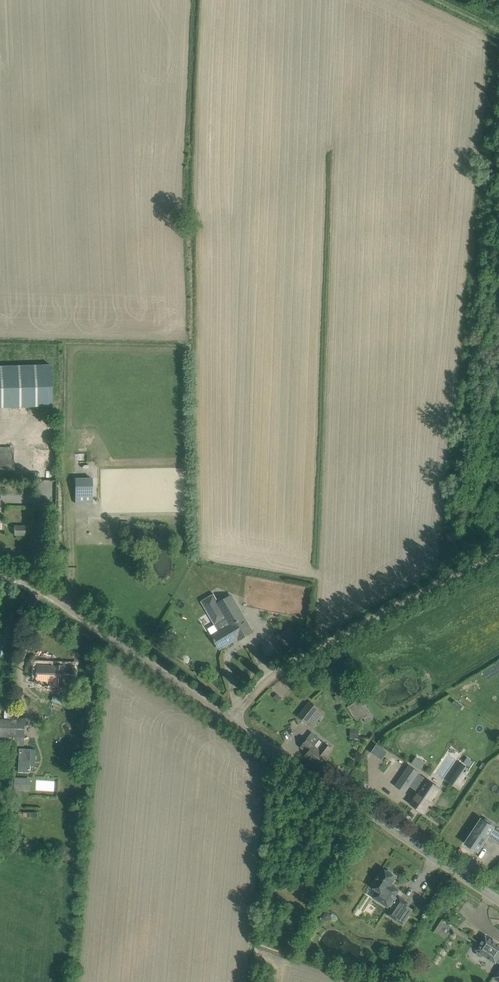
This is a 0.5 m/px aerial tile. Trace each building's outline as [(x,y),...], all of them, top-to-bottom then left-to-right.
[(0,366),(0,407),(52,406),(51,365),(0,366)] [(0,448),(0,479),(13,480),(15,449),(0,448)] [(75,478),(76,503),(92,503),(92,478),(75,478)] [(14,535),(28,535),(29,525),(14,525),(14,535)] [(213,594),(210,596),(201,601),(219,631),(212,635),(220,648),(238,637),(239,639),(252,632),(247,623),(231,596),(219,603),(213,594)] [(37,674),(37,681),(53,681),(53,686),(65,687),(65,682),(73,682),(73,676),(73,666),(37,664),(37,674)] [(345,689),(339,692),(342,697),(348,694),(345,689)] [(362,698),(348,706),(358,721),(364,718),(367,722),(374,718),(362,698)] [(320,708),(310,701),(298,716),(307,724),(320,708)] [(24,744),(25,720),(0,719),(0,743),(24,744)] [(351,727),(350,738),(356,738),(359,739),(359,736),(359,728),(351,727)] [(332,748),(325,743),(319,750),(315,746),(320,739),(312,733),(301,747),(308,752),(305,755),(319,766),(327,755),(326,755),(332,748)] [(376,743),(370,752),(381,759),(387,751),(376,743)] [(453,775),(449,782),(459,789),(465,781),(463,779),(470,769),(462,764),(454,776),(453,775)] [(410,785),(415,778),(419,772),(409,765),(395,786),(405,793),(410,785)] [(30,791),(30,778),(15,777),(15,790),(30,791)] [(424,784),(415,778),(410,785),(419,792),(411,804),(410,804),(410,803),(410,804),(424,813),(440,788),(439,789),(427,781),(428,780),(427,779),(424,784)] [(498,844),(498,831),(481,819),(465,843),(478,851),(488,837),(498,844)] [(387,870),(383,868),(371,886),(380,892),(376,899),(388,907),(397,893),(391,889),(390,886),(396,877),(393,874),(392,872),(389,870),(387,870)] [(397,920),(403,910),(395,904),(388,915),(397,920)] [(497,944),(497,943),(498,943),(494,940),(493,941),(494,941),(493,941),(486,936),(485,936),(485,937),(477,949),(476,950),(477,951),(478,951),(477,952),(477,953),(477,954),(478,954),(478,955),(479,956),(480,956),(481,956),(482,956),(483,956),(483,955),(484,954),(495,962),(496,963),(497,962),(498,959),(498,960),(498,945),(497,944)]
